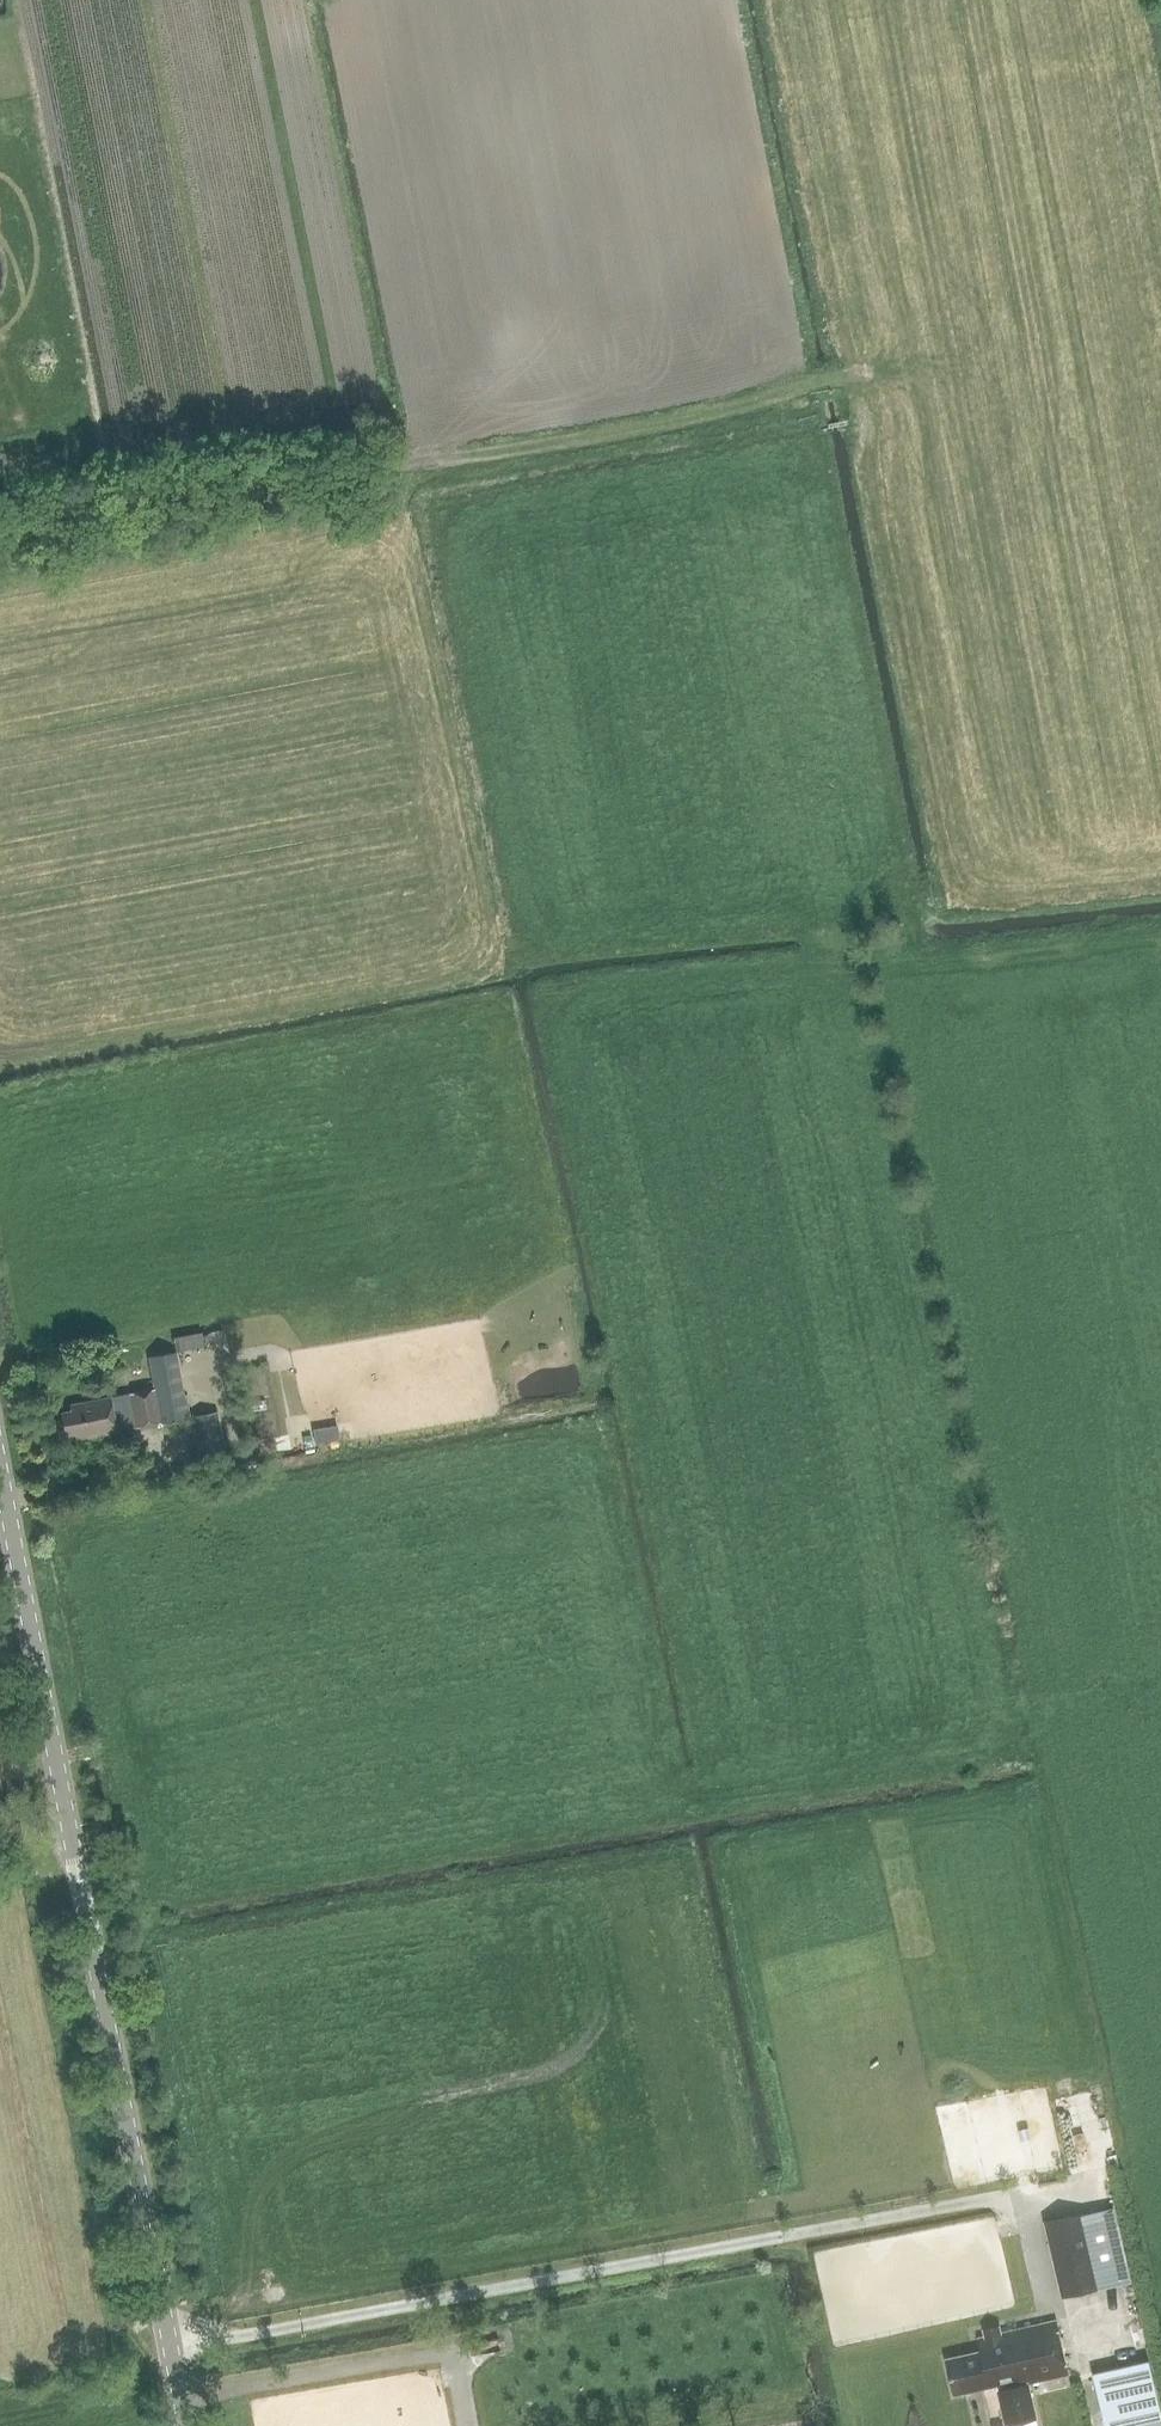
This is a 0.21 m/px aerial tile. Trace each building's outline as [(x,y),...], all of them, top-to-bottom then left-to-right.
[(199,1329),(172,1333),(174,1348),(201,1344),(199,1329)] [(147,1357),(153,1390),(69,1405),(70,1411),(59,1413),(63,1435),(72,1434),(75,1439),(189,1418),(177,1351),(147,1357)] [(273,1390),(268,1368),(243,1374),(248,1395),(273,1390)] [(1062,2299),(1099,2290),(1082,2216),(1044,2224),(1062,2299)] [(1068,2376),(1056,2322),(1000,2335),(998,2328),(983,2332),(985,2339),(978,2340),(981,2353),(946,2361),(954,2396),(996,2387),(997,2392),(1005,2425),(1012,2425),(1036,2421),(1028,2385),(1068,2376)] [(1160,2419),(1160,2414),(1156,2390),(1099,2403),(1105,2425),(1132,2425),(1160,2419)]
